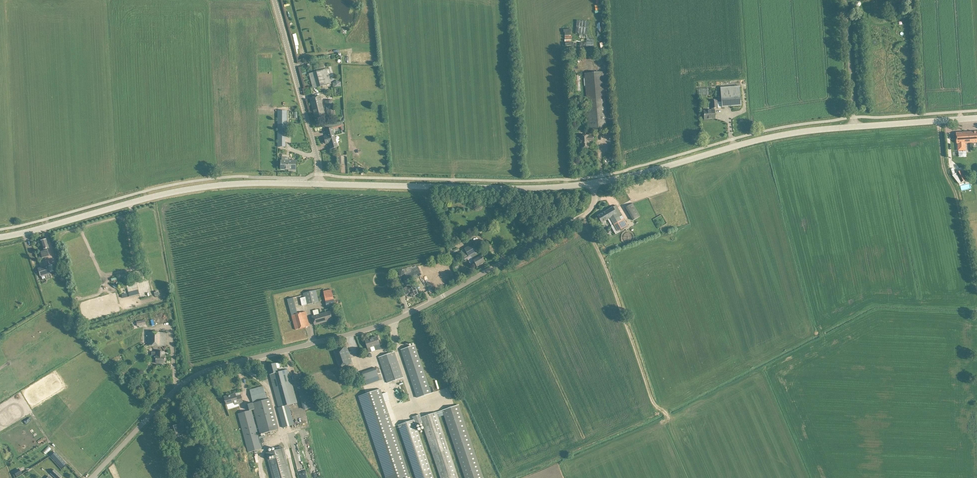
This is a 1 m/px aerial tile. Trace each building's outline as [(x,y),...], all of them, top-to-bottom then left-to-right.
[(327,69),(314,72),(309,73),(313,88),(318,87),(331,84),(327,69)] [(589,131),(608,130),(603,72),(585,73),(589,131)] [(720,87),(722,107),(742,106),(740,86),(720,87)] [(320,96),(315,97),(310,98),(315,117),(325,115),(320,96)] [(325,102),(327,115),(334,114),(332,101),(325,102)] [(704,114),(704,119),(709,119),(709,118),(715,117),(715,110),(714,110),(714,108),(718,108),(717,103),(717,101),(711,101),(712,110),(704,111),(704,114)] [(278,111),(278,142),(278,147),(285,147),(285,131),(287,131),(287,111),(278,111)] [(325,125),(326,130),(332,128),(344,125),(343,121),(325,125)] [(332,128),(326,130),(328,136),(324,137),(326,144),(330,142),(331,148),(338,147),(332,128)] [(957,138),(958,151),(966,150),(966,143),(976,142),(976,131),(956,133),(957,138)] [(580,136),(581,143),(581,148),(589,147),(589,141),(594,141),(593,136),(588,136),(580,136)] [(291,171),(296,171),(296,161),(289,161),(289,158),(282,158),(282,161),(281,161),(281,169),(291,169),(291,171)] [(962,170),(956,173),(961,182),(966,180),(962,170)] [(640,216),(635,207),(632,203),(625,207),(633,220),(640,216)] [(597,216),(602,223),(611,217),(615,224),(611,226),(616,234),(621,231),(619,229),(627,225),(616,205),(613,207),(597,216)] [(40,241),(42,245),(43,250),(39,251),(41,258),(49,256),(47,248),(48,248),(47,244),(46,239),(40,241)] [(461,251),(463,254),(465,259),(471,255),(473,259),(477,266),(485,262),(483,258),(481,255),(474,243),(464,249),(461,251)] [(48,266),(38,269),(41,277),(51,274),(48,266)] [(416,267),(404,272),(405,274),(408,281),(415,278),(422,275),(418,266),(416,267)] [(135,283),(127,285),(128,290),(129,293),(138,290),(138,287),(136,282),(135,283)] [(418,294),(416,289),(413,283),(407,285),(407,287),(403,289),(398,291),(401,297),(405,296),(410,293),(412,297),(418,294)] [(335,305),(334,300),(332,289),(323,291),(326,302),(327,307),(335,305)] [(304,297),(300,298),(302,306),(319,302),(316,290),(303,293),(304,297)] [(308,321),(306,312),(292,315),(296,330),(310,326),(308,321)] [(312,317),(314,325),(332,320),(330,312),(319,315),(319,314),(317,314),(317,316),(312,317)] [(148,332),(147,345),(159,345),(160,337),(166,337),(167,332),(148,332)] [(365,341),(369,352),(381,348),(377,337),(365,341)] [(401,350),(403,354),(417,398),(431,393),(415,345),(401,350)] [(334,351),(335,356),(340,368),(352,363),(347,347),(334,351)] [(152,359),(156,359),(156,363),(165,363),(165,355),(164,355),(164,351),(157,351),(157,352),(152,352),(152,359)] [(379,357),(380,362),(387,383),(403,378),(395,352),(379,357)] [(268,366),(270,374),(278,372),(276,363),(268,366)] [(362,372),(364,377),(366,385),(380,380),(379,376),(376,368),(362,372)] [(270,374),(279,408),(289,405),(297,403),(290,374),(288,369),(278,372),(270,374)] [(306,380),(298,382),(300,390),(308,388),(306,380)] [(253,402),(267,398),(263,387),(250,390),(253,402)] [(387,393),(382,394),(380,389),(359,396),(386,477),(408,477),(410,477),(385,402),(389,400),(387,393)] [(235,394),(224,397),(226,402),(226,405),(228,409),(239,406),(238,404),(243,402),(242,400),(241,395),(236,396),(235,394)] [(270,398),(248,404),(250,410),(251,410),(254,409),(260,434),(278,429),(270,398)] [(444,415),(465,477),(483,477),(484,477),(459,404),(442,410),(444,415)] [(289,405),(279,408),(278,408),(283,428),(294,424),(289,405)] [(251,410),(250,410),(238,413),(249,452),(262,449),(260,443),(259,439),(258,435),(251,410)] [(421,417),(420,417),(422,423),(440,477),(459,477),(438,417),(437,412),(421,417)] [(413,417),(413,420),(414,419),(416,425),(422,423),(420,417),(421,417),(420,414),(413,417)] [(413,420),(398,425),(416,477),(434,477),(416,425),(414,419),(413,420)] [(170,427),(172,432),(173,435),(180,433),(187,430),(188,433),(191,432),(188,426),(185,427),(185,426),(179,428),(177,425),(170,427)] [(266,453),(273,477),(292,477),(284,448),(266,453)] [(55,452),(51,456),(56,462),(60,458),(55,452)] [(56,477),(60,477),(61,476),(54,470),(51,473),(56,477)]
